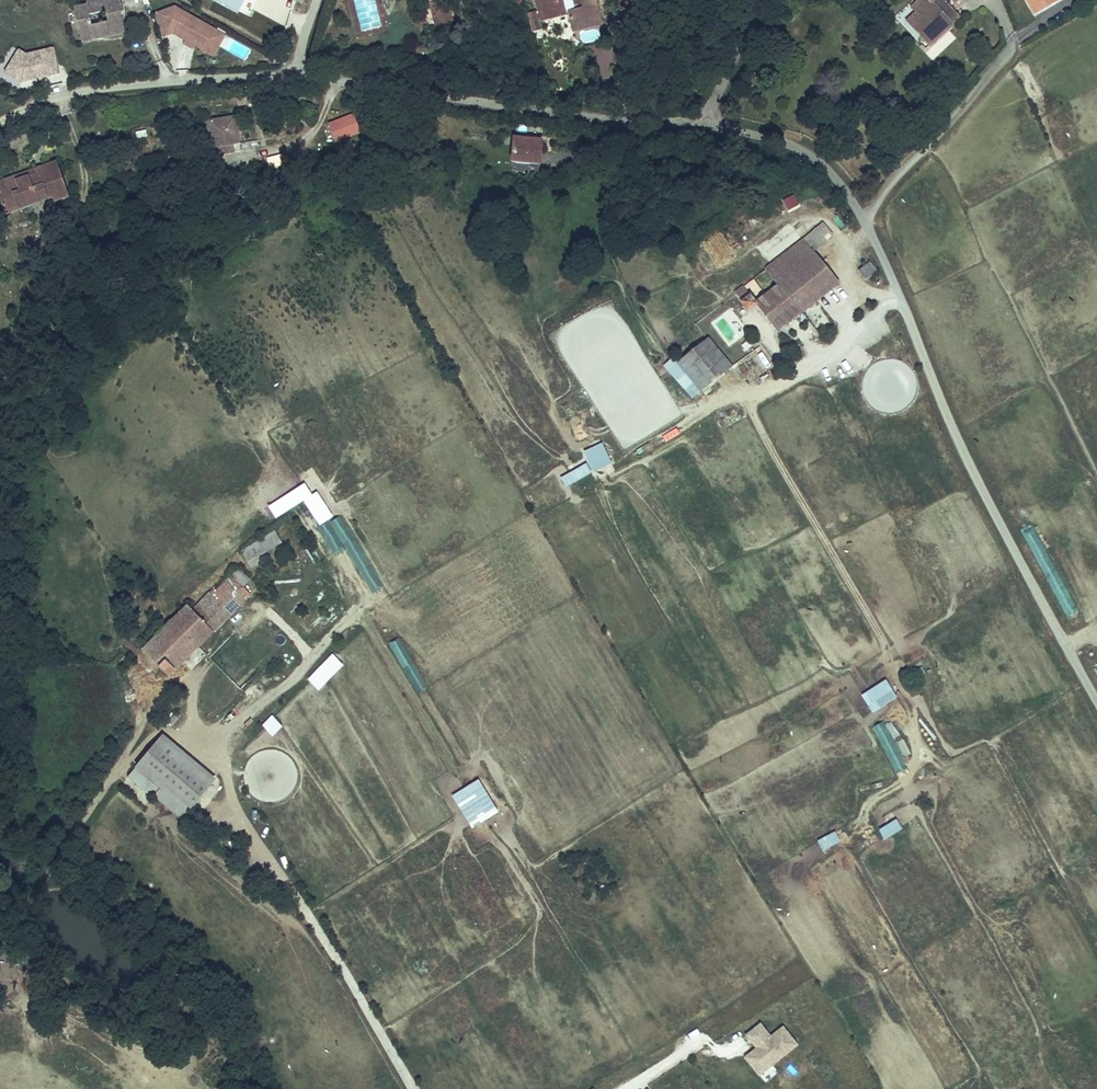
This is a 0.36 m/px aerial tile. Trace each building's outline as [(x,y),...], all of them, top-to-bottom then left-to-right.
[(84,39),(97,36),(96,32),(102,31),(103,35),(127,29),(121,0),(101,0),(90,2),(76,6),(84,39)] [(237,9),(242,0),(222,0),(237,9)] [(362,33),(382,27),(374,0),(353,0),(362,33)] [(538,27),(568,19),(573,36),(599,29),(590,0),(581,0),(553,7),(550,0),(530,0),(538,27)] [(628,0),(618,0),(630,13),(635,8),(628,0)] [(927,0),(915,0),(909,5),(914,11),(918,16),(909,25),(925,45),(941,31),(934,13),(928,1),(927,0)] [(928,1),(934,13),(941,31),(956,19),(940,0),(927,0),(928,1)] [(1035,12),(1027,0),(1020,0),(1030,15),(1035,12)] [(1035,12),(1055,0),(1027,0),(1035,12)] [(444,2),(428,7),(433,30),(449,26),(444,2)] [(217,28),(176,4),(155,12),(163,34),(173,30),(186,38),(196,43),(205,49),(217,28)] [(918,16),(914,11),(904,19),(909,25),(918,16)] [(214,53),(226,33),(217,28),(205,49),(214,53)] [(196,43),(186,38),(184,41),(194,46),(196,43)] [(58,73),(53,49),(26,55),(19,51),(11,65),(18,69),(13,76),(22,81),(24,77),(30,75),(31,79),(58,73)] [(13,76),(18,69),(11,65),(6,72),(13,76)] [(215,117),(219,144),(225,143),(240,140),(246,139),(242,113),(215,117)] [(333,122),(339,137),(362,128),(355,113),(333,122)] [(514,134),(510,157),(539,160),(542,137),(514,134)] [(227,150),(241,147),(240,140),(225,143),(227,150)] [(0,176),(0,203),(2,207),(46,191),(48,196),(65,191),(52,156),(0,176)] [(781,199),(788,212),(801,204),(793,192),(781,199)] [(834,233),(828,223),(811,236),(821,245),(834,233)] [(744,287),(736,293),(748,310),(756,304),(777,332),(840,282),(815,250),(821,245),(811,236),(767,270),(779,286),(756,303),(744,287)] [(768,263),(783,252),(771,237),(757,248),(768,263)] [(868,279),(878,270),(872,262),(862,271),(868,279)] [(735,305),(726,312),(730,317),(739,311),(735,305)] [(676,362),(701,391),(733,366),(709,336),(676,362)] [(654,401),(623,417),(623,416),(611,422),(625,449),(679,419),(671,405),(660,412),(654,401)] [(843,401),(836,405),(844,419),(851,415),(843,401)] [(603,441),(584,450),(594,471),(613,462),(603,441)] [(565,486),(593,473),(588,462),(560,475),(565,486)] [(347,577),(359,571),(332,516),(320,522),(347,577)] [(290,529),(284,532),(291,544),(297,541),(290,529)] [(278,531),(244,551),(253,567),(269,558),(267,553),(284,542),(278,531)] [(189,605),(144,648),(170,674),(250,593),(238,580),(247,572),(241,566),(214,591),(213,590),(193,608),(189,605)] [(333,652),(307,678),(319,690),(345,664),(333,652)] [(860,694),(871,712),(897,696),(885,678),(860,694)] [(247,694),(233,708),(237,712),(251,698),(247,694)] [(273,714),(262,724),(274,736),(284,725),(273,714)] [(884,721),(873,727),(896,774),(908,768),(884,721)] [(157,741),(136,765),(187,809),(208,785),(157,741)] [(136,765),(127,775),(179,819),(187,809),(136,765)] [(482,778),(453,792),(470,827),(499,813),(482,778)] [(884,839),(902,829),(896,818),(878,828),(884,839)] [(821,850),(839,841),(834,830),(815,840),(821,850)] [(762,1025),(748,1036),(758,1049),(745,1059),(760,1078),(800,1047),(784,1027),(771,1037),(762,1025)]
